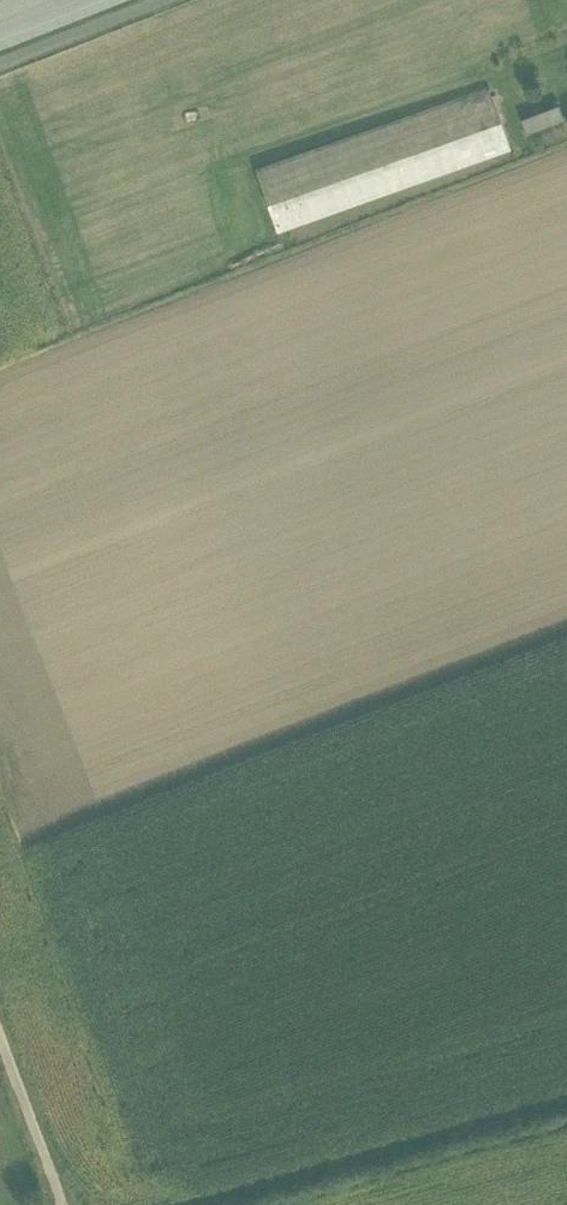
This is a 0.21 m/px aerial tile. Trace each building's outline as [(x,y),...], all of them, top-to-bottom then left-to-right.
[(492,82),(255,165),(278,229),(514,146),(492,82)] [(521,117),(527,132),(564,118),(558,103),(521,117)]
